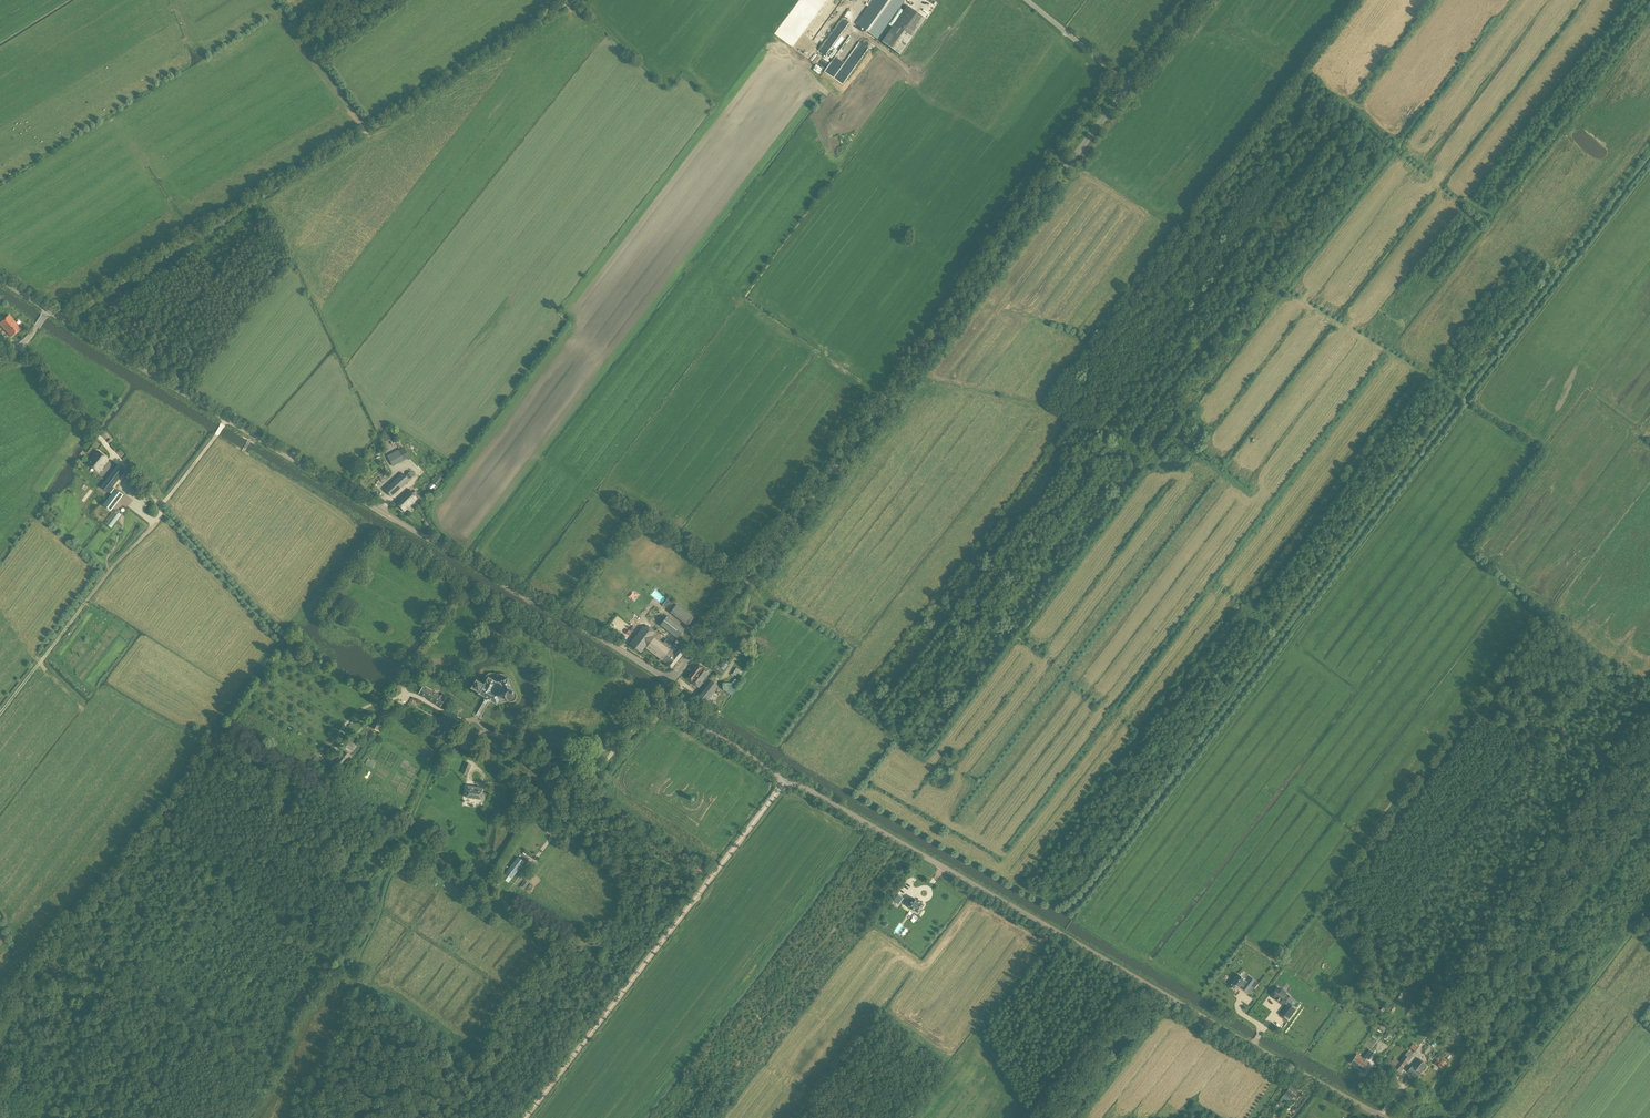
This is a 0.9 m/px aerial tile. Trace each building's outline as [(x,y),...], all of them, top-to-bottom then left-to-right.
[(905,0),(874,0),(857,24),(877,39),(905,0)] [(900,55),(926,19),(907,6),(882,42),(900,55)] [(21,329),(9,315),(0,323),(0,325),(11,337),(21,329)] [(390,434),(381,439),(383,443),(392,439),(390,434)] [(98,472),(108,459),(98,451),(88,463),(98,472)] [(402,460),(398,451),(395,453),(395,452),(388,456),(389,456),(388,457),(393,465),(393,464),(393,465),(402,460)] [(118,465),(113,471),(121,477),(125,471),(118,465)] [(414,475),(411,471),(410,472),(406,475),(410,479),(414,475)] [(391,497),(409,480),(403,473),(385,489),(391,497)] [(437,485),(437,484),(441,479),(437,475),(432,481),(437,485)] [(105,481),(101,487),(109,493),(110,491),(113,487),(105,481)] [(113,493),(103,505),(111,511),(124,495),(116,489),(113,493)] [(404,512),(418,500),(409,490),(395,502),(404,512)] [(694,617),(677,604),(671,611),(670,612),(688,626),(694,617)] [(667,616),(660,625),(677,639),(685,629),(667,616)] [(729,628),(734,622),(732,621),(734,619),(731,616),(724,625),(729,628)] [(677,650),(672,646),(673,644),(666,638),(663,643),(652,635),(655,632),(649,627),(642,627),(629,644),(640,653),(645,647),(667,664),(666,665),(671,669),(683,653),(678,649),(677,650)] [(708,653),(716,643),(712,640),(704,650),(708,653)] [(723,670),(728,665),(721,659),(717,664),(722,668),(721,668),(716,664),(712,669),(720,675),(724,671),(723,670)] [(702,683),(706,678),(710,673),(706,670),(707,668),(704,666),(703,668),(698,664),(687,678),(699,688),(702,683)] [(496,682),(489,677),(484,685),(476,680),(471,688),(479,693),(479,694),(485,697),(485,698),(491,701),(497,704),(498,703),(507,700),(507,701),(509,701),(510,702),(512,702),(513,701),(514,701),(515,699),(516,698),(516,696),(516,695),(516,694),(515,693),(515,692),(514,692),(512,691),(512,690),(508,678),(500,681),(500,682),(496,682)] [(708,682),(706,680),(707,679),(706,678),(702,683),(706,685),(697,697),(705,703),(718,686),(712,681),(709,681),(708,682)] [(441,697),(424,686),(419,693),(440,706),(445,699),(444,699),(446,696),(443,694),(441,697)] [(383,707),(371,727),(379,731),(390,712),(383,707)] [(436,737),(446,742),(456,722),(446,717),(436,737)] [(350,741),(337,758),(343,762),(356,746),(350,741)] [(461,772),(467,775),(472,764),(465,762),(461,772)] [(482,791),(482,788),(468,786),(467,789),(466,797),(471,798),(476,799),(481,799),(483,791),(482,791)] [(508,883),(524,862),(518,857),(501,877),(508,883)] [(903,898),(897,893),(893,900),(899,904),(903,898)] [(924,905),(914,898),(908,906),(918,913),(924,905)] [(1250,994),(1258,983),(1251,977),(1247,982),(1245,980),(1245,979),(1239,974),(1236,979),(1235,978),(1229,986),(1234,989),(1237,986),(1239,988),(1241,985),(1244,987),(1243,988),(1250,994)] [(1279,986),(1273,994),(1286,1003),(1292,995),(1279,986)] [(1289,1003),(1281,1015),(1288,1020),(1296,1008),(1289,1003)] [(1395,1035),(1400,1028),(1396,1025),(1391,1032),(1395,1035)] [(1357,1067),(1363,1058),(1357,1054),(1351,1062),(1357,1067)] [(1410,1059),(1405,1054),(1393,1070),(1398,1074),(1410,1059)] [(1364,1071),(1370,1063),(1363,1058),(1357,1067),(1364,1071)] [(1417,1078),(1427,1065),(1418,1058),(1408,1071),(1417,1078)] [(1291,1100),(1294,1096),(1298,1091),(1291,1086),(1282,1098),(1287,1101),(1288,1099),(1289,1100),(1290,1099),(1291,1100)]
